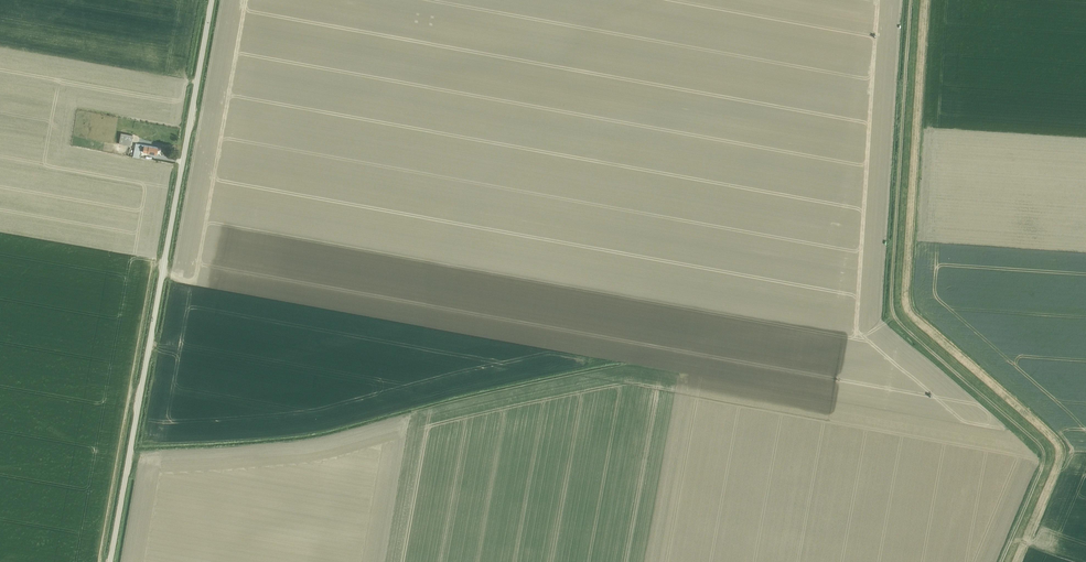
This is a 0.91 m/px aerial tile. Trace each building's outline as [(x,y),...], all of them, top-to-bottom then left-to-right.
[(121,133),(119,144),(130,146),(132,135),(121,133)] [(135,143),(133,156),(140,158),(141,151),(147,152),(156,154),(157,147),(148,146),(135,143)]
